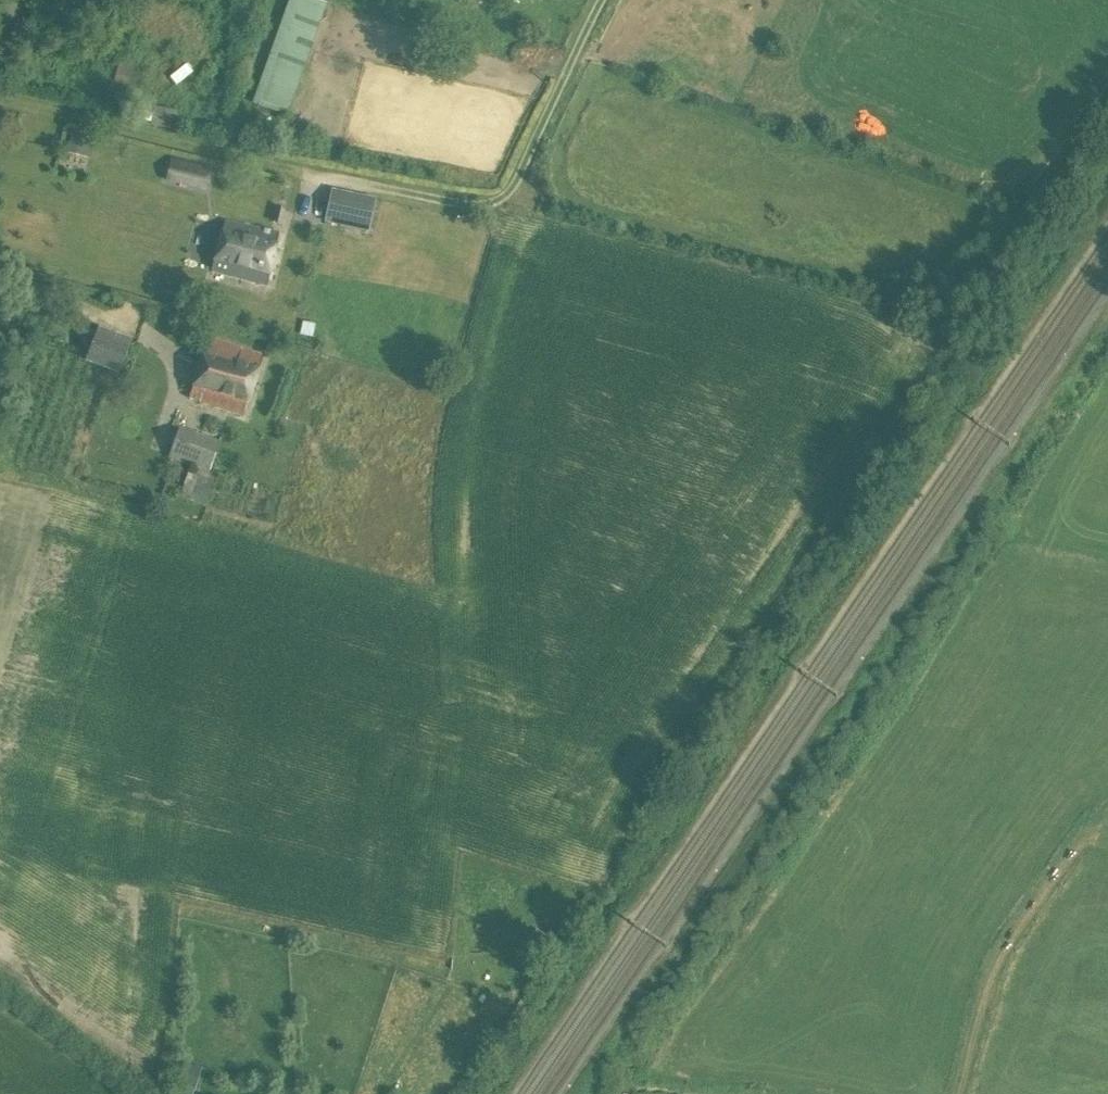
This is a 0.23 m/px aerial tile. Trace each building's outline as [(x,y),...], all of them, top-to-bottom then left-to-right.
[(148,9),(151,0),(136,0),(134,6),(148,9)] [(263,101),(289,110),(327,0),(298,0),(263,101)] [(114,81),(132,85),(136,69),(118,65),(114,81)] [(153,125),(174,130),(178,113),(157,108),(153,125)] [(96,158),(104,139),(85,132),(77,150),(96,158)] [(330,194),(325,221),(369,230),(374,204),(330,194)] [(271,222),(280,225),(284,210),(275,208),(271,222)] [(213,269),(266,282),(278,234),(225,221),(213,269)] [(86,350),(120,369),(139,335),(105,316),(86,350)] [(189,397),(243,414),(262,355),(208,338),(189,397)] [(168,454),(207,468),(216,442),(178,428),(168,454)]
